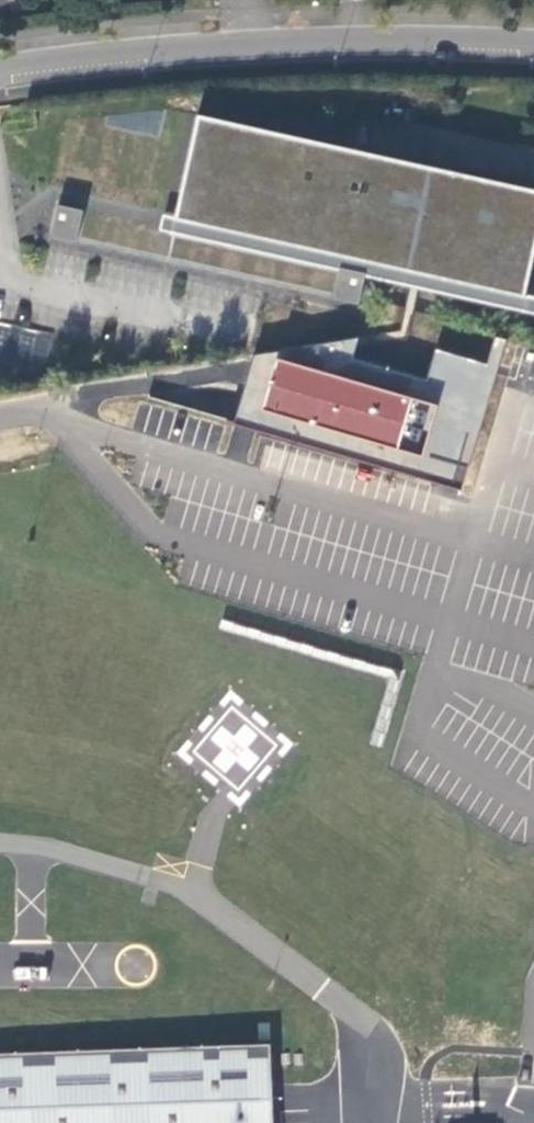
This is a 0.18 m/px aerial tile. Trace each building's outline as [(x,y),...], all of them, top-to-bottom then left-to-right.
[(366,152),(197,114),(174,217),(338,254),(365,260),(533,298),(533,190),(366,152)] [(82,211),(56,205),(50,236),(75,241),(82,211)] [(365,260),(338,254),(332,284),(359,290),(365,260)] [(234,421),(461,489),(505,341),(494,338),(486,365),(436,350),(425,382),(351,360),(357,339),(254,355),(234,421)] [(273,1083),(271,1038),(133,1043),(0,1048),(0,1122),(274,1122),(273,1083)]
